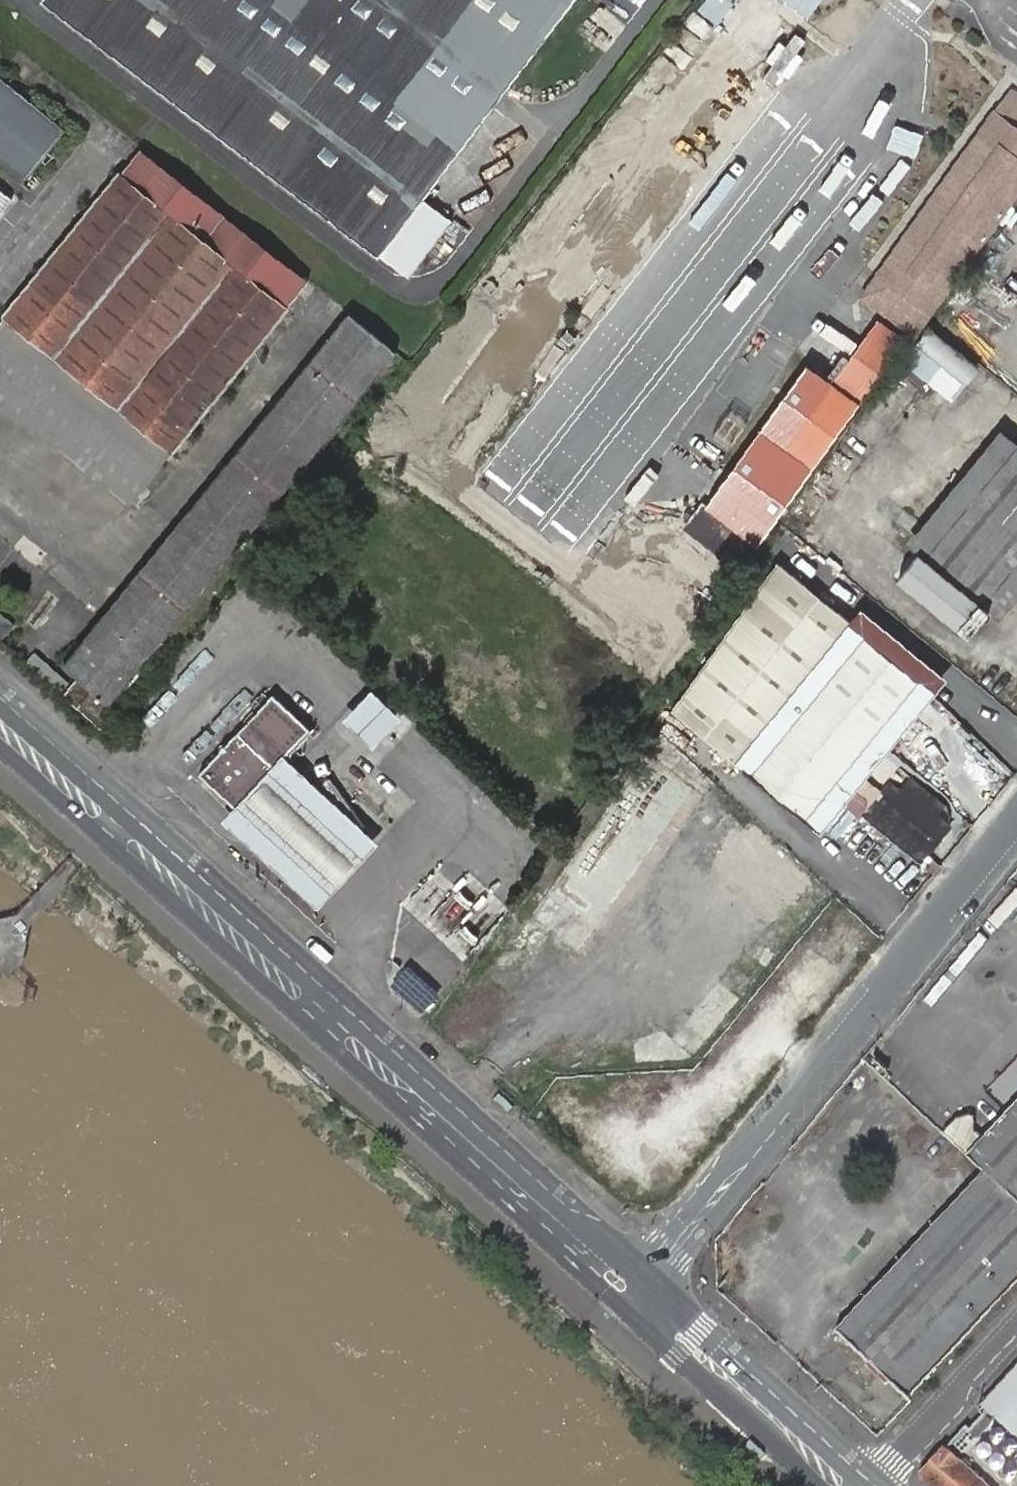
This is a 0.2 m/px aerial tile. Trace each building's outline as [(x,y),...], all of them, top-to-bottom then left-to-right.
[(575,0),(43,0),(380,255),(575,0)] [(715,25),(733,1),(731,0),(702,0),(695,10),(715,25)] [(805,19),(819,0),(780,0),(805,19)] [(25,181),(43,159),(48,153),(66,132),(0,78),(0,161),(25,181)] [(1011,91),(995,113),(994,113),(878,275),(863,296),(883,313),(900,323),(913,334),(924,320),(931,312),(1016,191),(1016,96),(1011,91)] [(120,175),(286,308),(309,280),(142,147),(120,175)] [(0,189),(0,214),(12,199),(0,189)] [(117,710),(387,343),(334,304),(64,671),(117,710)] [(763,539),(913,334),(883,313),(839,373),(813,355),(708,499),(763,539)] [(904,356),(930,377),(954,396),(966,380),(979,363),(930,323),(904,356)] [(898,579),(968,637),(989,611),(981,605),(1016,562),(1016,446),(924,558),(918,553),(898,579)] [(744,537),(704,505),(686,528),(726,560),(744,537)] [(855,614),(781,556),(675,704),(739,756),(855,614)] [(40,647),(57,661),(95,617),(79,603),(40,647)] [(733,763),(742,771),(768,739),(857,630),(927,687),(838,796),(811,828),(819,834),(947,678),(861,607),(855,614),(739,756),(733,763)] [(1,641),(14,626),(0,614),(0,640),(1,641)] [(768,739),(742,771),(811,828),(838,796),(829,789),(918,682),(864,637),(775,745),(768,739)] [(374,689),(345,719),(374,747),(404,718),(374,689)] [(274,694),(201,774),(238,808),(286,756),(312,728),(274,694)] [(580,954),(687,783),(636,751),(528,922),(580,954)] [(238,808),(226,822),(320,908),(381,843),(286,756),(238,808)] [(749,829),(718,863),(772,912),(803,878),(749,829)] [(433,874),(410,899),(451,936),(474,911),(433,874)] [(966,1156),(983,1172),(998,1186),(1016,1204),(1016,1101),(966,1156)] [(960,1115),(943,1133),(964,1153),(981,1136),(960,1115)] [(998,1186),(983,1172),(904,1257),(919,1271),(945,1244),(965,1223),(998,1186)] [(1016,1282),(1016,1204),(998,1186),(965,1223),(945,1244),(919,1271),(904,1257),(845,1320),(847,1344),(907,1400),(1016,1282)] [(847,1344),(845,1320),(840,1326),(835,1332),(841,1338),(847,1344)] [(983,1406),(1016,1437),(1016,1369),(983,1406)] [(931,1485),(983,1485),(960,1466),(977,1447),(960,1431),(919,1476),(931,1485)]
